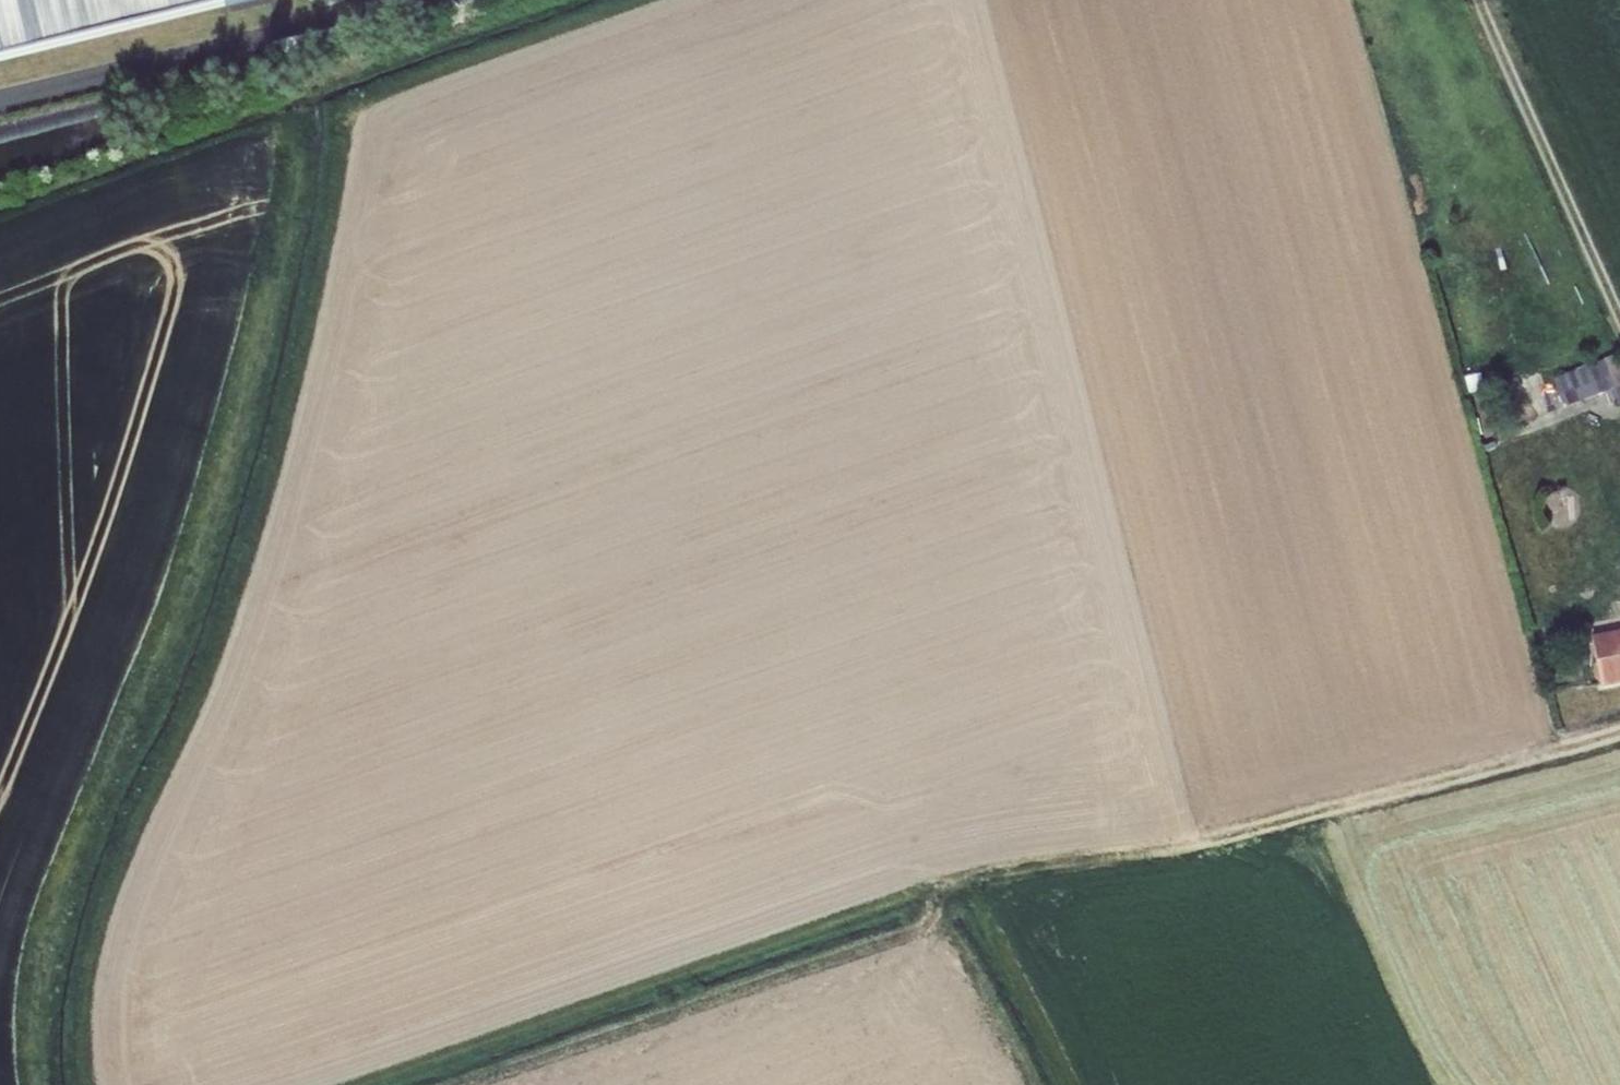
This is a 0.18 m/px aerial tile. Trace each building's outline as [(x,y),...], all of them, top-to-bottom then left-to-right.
[(255,0),(0,0),(0,64),(255,0)] [(1616,355),(1552,379),(1563,407),(1604,391),(1610,405),(1619,401),(1619,365),(1616,355)] [(1591,637),(1601,685),(1619,681),(1619,631),(1591,637)]
